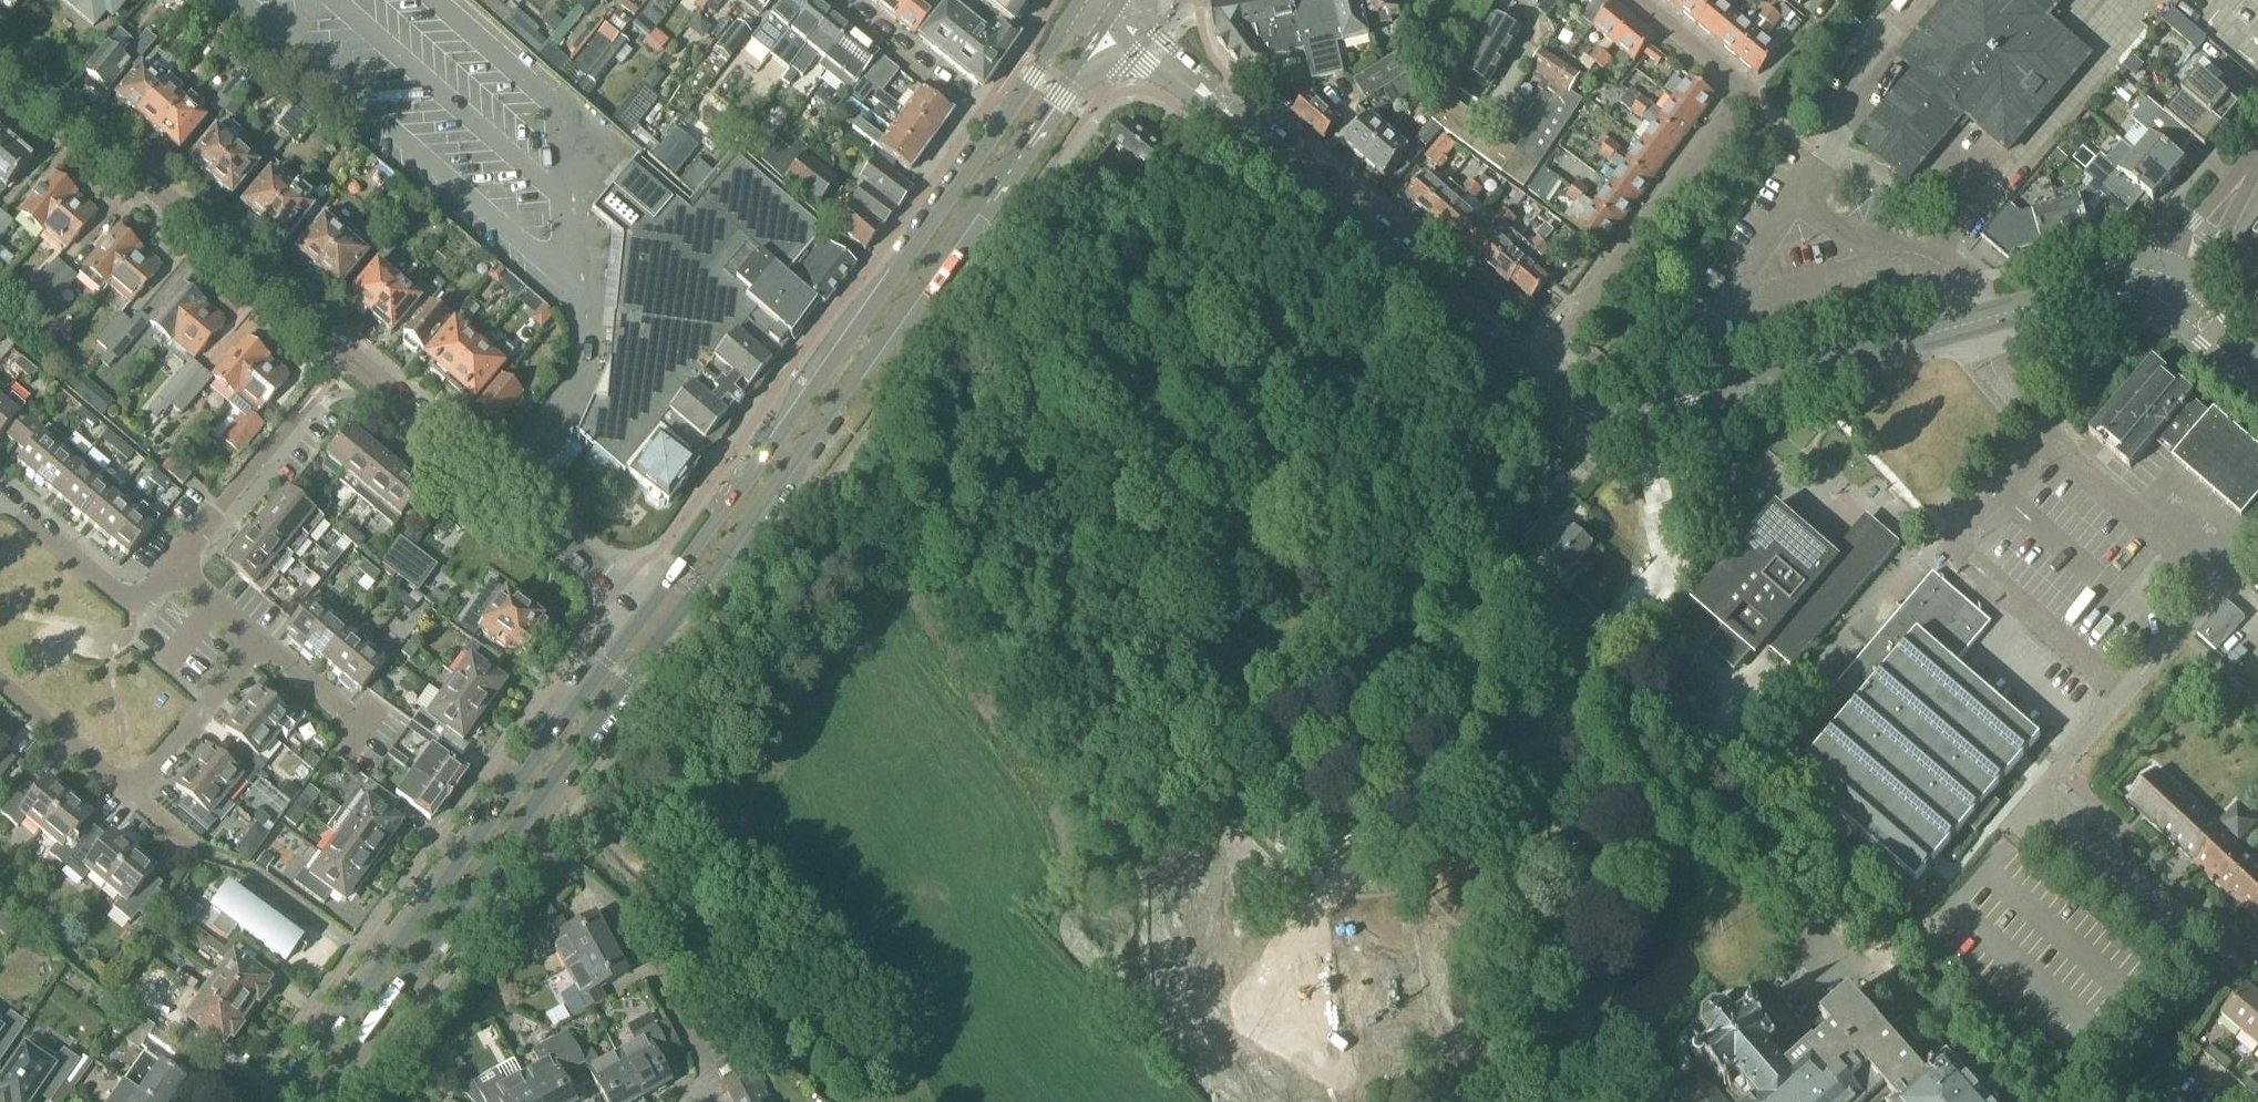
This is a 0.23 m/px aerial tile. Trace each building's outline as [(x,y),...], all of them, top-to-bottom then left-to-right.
[(13,9),(21,0),(3,0),(13,9)] [(86,0),(63,0),(76,12),(86,0)] [(122,0),(86,0),(76,12),(93,26),(103,14),(109,18),(111,17),(112,18),(114,15),(125,24),(134,12),(124,3),(125,3),(122,0)] [(482,10),(492,0),(471,0),(482,10)] [(482,10),(501,26),(510,14),(500,5),(504,0),(496,0),(495,1),(493,0),(492,0),(482,10)] [(545,40),(534,55),(555,73),(566,60),(553,50),(582,12),(585,15),(597,0),(581,0),(548,42),(545,40)] [(692,6),(700,13),(704,8),(711,0),(698,0),(692,6)] [(723,0),(711,0),(704,8),(712,14),(724,1),(723,0)] [(738,0),(743,4),(744,3),(758,15),(771,0),(739,0),(738,0)] [(748,43),(768,59),(770,56),(789,33),(787,31),(812,2),(810,0),(784,0),(748,43)] [(876,5),(897,22),(914,0),(880,0),(876,5)] [(897,22),(913,35),(936,6),(929,0),(914,0),(897,22)] [(974,0),(950,0),(918,39),(979,88),(980,87),(986,86),(1021,38),(1011,29),(1001,22),(993,33),(987,28),(983,33),(967,20),(980,5),(974,0)] [(980,5),(1001,22),(1011,29),(1030,0),(974,0),(980,5)] [(1264,0),(1244,0),(1211,5),(1217,41),(1241,66),(1304,52),(1296,17),(1270,24),(1264,0)] [(1292,0),(1264,0),(1270,24),(1296,17),(1292,0)] [(1296,17),(1304,52),(1312,81),(1344,74),(1337,44),(1345,42),(1334,0),(1292,0),(1296,17)] [(1345,42),(1370,35),(1362,0),(1334,0),(1345,42)] [(1395,0),(1366,0),(1373,27),(1392,23),(1391,18),(1398,16),(1395,0)] [(1398,16),(1409,14),(1405,0),(1395,0),(1398,16)] [(1613,2),(1610,0),(1595,0),(1576,22),(1588,32),(1592,27),(1613,2)] [(1676,7),(1697,24),(1717,0),(1682,0),(1676,7)] [(1697,24),(1717,41),(1738,16),(1718,0),(1717,0),(1697,24)] [(1874,154),(1906,181),(1963,114),(2006,151),(2088,56),(2046,19),(2062,0),(1950,0),(1899,58),(1916,72),(1858,139),(1874,154)] [(789,33),(770,56),(789,72),(833,19),(812,2),(787,31),(789,33)] [(1613,2),(1592,27),(1606,39),(1590,58),(1604,70),(1612,59),(1606,54),(1613,45),(1615,46),(1636,21),(1613,2)] [(1001,22),(980,5),(967,20),(983,33),(987,28),(993,33),(1001,22)] [(1751,28),(1738,16),(1717,41),(1738,58),(1758,33),(1775,12),(1767,6),(1751,28)] [(512,15),(510,14),(501,26),(534,55),(545,40),(535,32),(538,28),(516,10),(512,15)] [(2173,10),(2163,22),(2196,51),(2207,38),(2173,10)] [(647,38),(652,33),(659,24),(644,12),(632,26),(647,38)] [(566,60),(555,73),(573,89),(617,36),(618,37),(630,22),(621,15),(609,29),(604,26),(572,65),(566,60)] [(1463,70),(1488,84),(1519,30),(1494,16),(1463,70)] [(789,72),(781,81),(788,87),(797,74),(801,77),(818,57),(819,58),(823,61),(848,31),(833,19),(789,72)] [(1655,37),(1636,21),(1615,46),(1634,62),(1642,52),(1658,65),(1664,57),(1648,45),(1655,37)] [(729,61),(750,34),(736,23),(715,50),(729,61)] [(619,38),(618,37),(617,36),(573,89),(590,104),(593,100),(583,92),(590,84),(594,87),(615,61),(620,65),(631,52),(625,48),(637,34),(629,27),(619,38)] [(108,44),(85,71),(107,90),(130,63),(134,67),(157,41),(148,33),(137,45),(120,30),(108,44)] [(820,64),(817,68),(848,93),(861,76),(877,55),(848,31),(823,61),(820,64)] [(652,33),(647,38),(643,44),(656,55),(665,44),(652,33)] [(1758,33),(1738,58),(1757,75),(1778,50),(1758,33)] [(1353,80),(1365,100),(1382,90),(1398,80),(1413,70),(1406,46),(1353,80)] [(136,115),(168,77),(176,68),(164,58),(165,57),(156,50),(116,98),(136,115)] [(1515,150),(1501,170),(1523,185),(1537,165),(1568,120),(1581,101),(1568,93),(1581,74),(1564,63),(1542,50),(1530,68),(1545,78),(1538,88),(1542,91),(1541,93),(1542,94),(1519,129),(1526,134),(1515,150)] [(738,94),(757,71),(738,55),(719,79),(738,94)] [(866,80),(865,81),(882,94),(899,72),(882,59),(866,80)] [(2225,77),(2208,62),(2182,93),(2222,128),(2240,108),(2239,107),(2250,94),(2235,81),(2224,94),(2216,88),(2225,77)] [(652,92),(664,76),(654,68),(642,85),(652,92)] [(848,93),(846,96),(860,106),(867,97),(870,100),(870,99),(872,100),(873,100),(874,101),(898,121),(891,131),(922,153),(936,134),(896,105),(882,94),(865,81),(866,80),(861,76),(848,93)] [(1672,98),(1699,117),(1715,95),(1689,76),(1672,98)] [(168,77),(136,115),(157,133),(183,103),(176,97),(182,89),(168,77)] [(1398,80),(1382,90),(1392,105),(1415,90),(1409,81),(1402,86),(1398,80)] [(221,114),(234,96),(237,92),(228,84),(208,109),(219,117),(221,114)] [(909,87),(896,105),(936,134),(950,114),(937,103),(917,87),(914,91),(909,87)] [(2134,96),(2123,87),(2117,95),(2127,103),(2134,96)] [(627,137),(656,103),(638,88),(610,122),(627,137)] [(1292,112),(1324,139),(1340,120),(1313,97),(1317,93),(1311,88),(1292,112)] [(1699,117),(1672,98),(1662,112),(1630,88),(1625,95),(1683,139),(1699,117)] [(2182,93),(2164,113),(2194,138),(2205,148),(2222,128),(2182,93)] [(1443,94),(1427,116),(1432,120),(1443,128),(1457,137),(1501,170),(1515,150),(1489,131),(1491,128),(1443,94)] [(183,103),(157,133),(177,150),(203,120),(197,115),(204,106),(190,95),(183,103)] [(1683,139),(1625,95),(1619,103),(1651,126),(1641,141),(1667,160),(1683,139)] [(244,103),(234,96),(221,114),(230,121),(244,103)] [(290,138),(314,110),(301,99),(277,127),(290,138)] [(2137,124),(2122,141),(2169,182),(2185,163),(2177,156),(2194,138),(2164,113),(2148,99),(2131,118),(2137,124)] [(662,108),(656,103),(627,137),(650,158),(658,147),(653,142),(657,137),(646,129),(650,124),(649,123),(662,108)] [(1365,160),(1389,132),(1369,115),(1345,143),(1365,160)] [(1432,120),(1416,139),(1426,147),(1443,128),(1434,121),(1432,120)] [(859,121),(853,129),(908,172),(922,153),(891,131),(884,140),(859,121)] [(1165,151),(1128,122),(1113,141),(1150,170),(1165,151)] [(216,129),(189,160),(210,178),(241,141),(246,136),(232,125),(220,123),(216,129)] [(1426,147),(1418,156),(1431,167),(1434,164),(1440,170),(1448,161),(1441,155),(1457,137),(1443,128),(1426,147)] [(675,131),(653,158),(676,176),(698,149),(675,131)] [(1409,149),(1389,132),(1365,160),(1385,177),(1409,149)] [(9,143),(8,142),(0,135),(0,154),(9,143)] [(1604,146),(1615,154),(1620,148),(1603,135),(1597,143),(1603,147),(1604,146)] [(0,154),(0,196),(30,161),(20,152),(22,149),(11,139),(8,142),(9,143),(0,154)] [(776,140),(760,161),(782,181),(783,180),(799,160),(776,140)] [(241,141),(210,178),(231,196),(258,165),(250,158),(255,153),(241,141)] [(1630,155),(1625,162),(1651,181),(1667,160),(1641,141),(1630,155)] [(2169,182),(2122,141),(2106,160),(2099,155),(2084,173),(2129,213),(2145,195),(2152,201),(2169,182)] [(1604,146),(1603,147),(1598,154),(1619,170),(1609,183),(1635,203),(1651,181),(1625,162),(1615,154),(1604,146)] [(592,399),(576,434),(577,435),(578,434),(594,448),(593,448),(592,449),(591,450),(589,455),(589,461),(592,466),(597,468),(603,468),(611,469),(617,473),(620,469),(623,473),(626,470),(631,474),(628,476),(647,491),(645,494),(646,499),(657,508),(663,507),(665,504),(667,505),(696,467),(684,458),(701,440),(704,443),(733,408),(737,409),(741,407),(743,403),(741,399),(758,380),(762,383),(775,368),(771,364),(775,359),(762,347),(768,340),(781,352),(782,350),(724,304),(710,290),(749,243),(790,276),(791,277),(824,303),(825,303),(854,266),(819,238),(828,227),(735,147),(711,175),(694,196),(693,197),(689,201),(688,202),(637,158),(591,212),(621,238),(605,401),(593,400),(594,399),(592,399)] [(810,147),(802,157),(827,176),(835,166),(810,147)] [(801,156),(799,160),(783,180),(788,184),(816,205),(834,181),(827,176),(802,157),(801,156)] [(1103,159),(1096,169),(1115,183),(1122,173),(1103,159)] [(689,170),(678,182),(688,191),(694,196),(711,175),(695,162),(689,170)] [(859,190),(896,208),(910,190),(873,162),(858,182),(863,186),(859,190)] [(1483,164),(1469,179),(1475,184),(1489,169),(1483,164)] [(1529,191),(1538,198),(1545,202),(1559,181),(1543,169),(1529,191)] [(262,223),(296,183),(282,171),(276,178),(269,172),(241,205),(262,223)] [(2079,196),(2055,202),(2068,249),(2092,242),(2090,232),(2107,228),(2112,233),(2129,213),(2084,173),(2080,177),(2082,185),(2085,188),(2079,196)] [(45,231),(75,196),(76,194),(54,174),(21,213),(44,233),(45,231)] [(1424,174),(1406,196),(1423,210),(1441,189),(1424,174)] [(1441,189),(1423,210),(1440,226),(1459,204),(1466,195),(1460,190),(1450,181),(1442,190),(1441,189)] [(1572,189),(1583,197),(1589,190),(1578,182),(1572,189)] [(296,183),(262,223),(284,242),(302,221),(307,226),(324,206),(296,183)] [(1609,183),(1593,205),(1619,224),(1635,203),(1609,183)] [(1475,184),(1468,193),(1474,199),(1482,190),(1475,184)] [(1583,197),(1572,189),(1567,197),(1574,203),(1564,217),(1602,246),(1619,224),(1593,205),(1583,197)] [(896,208),(859,190),(834,224),(864,250),(896,208)] [(75,196),(45,231),(66,249),(96,214),(75,196)] [(2068,249),(2055,202),(2020,212),(2010,204),(1982,237),(2009,260),(2015,253),(2041,246),(2044,255),(2068,249)] [(1459,204),(1440,226),(1457,240),(1475,218),(1459,204)] [(324,206),(307,226),(313,230),(295,251),(316,269),(350,229),(324,206)] [(1475,218),(1457,240),(1474,254),(1492,233),(1493,233),(1502,223),(1496,218),(1485,208),(1476,219),(1475,218)] [(1496,218),(1502,223),(1510,214),(1504,209),(1496,218)] [(1510,214),(1502,223),(1508,229),(1516,220),(1510,214)] [(1,215),(0,217),(0,238),(12,224),(1,215)] [(1492,233),(1474,254),(1491,269),(1518,237),(1508,229),(1502,223),(1493,233),(1492,233)] [(364,241),(350,229),(316,269),(338,288),(366,255),(358,248),(364,241)] [(109,286),(139,251),(141,249),(118,230),(79,275),(98,291),(104,284),(108,288),(109,286)] [(378,252),(388,240),(381,235),(372,246),(378,252)] [(1518,237),(1491,269),(1508,284),(1510,281),(1527,262),(1535,252),(1518,237)] [(1538,237),(1529,247),(1535,252),(1544,243),(1538,237)] [(388,240),(378,252),(375,255),(384,263),(395,249),(387,243),(389,241),(388,240)] [(749,243),(710,290),(724,304),(782,350),(788,344),(785,340),(786,335),(813,299),(789,279),(791,277),(790,276),(749,243)] [(1544,243),(1535,252),(1542,258),(1550,248),(1544,243)] [(0,248),(0,260),(8,267),(14,260),(0,248)] [(139,251),(109,286),(130,303),(160,269),(139,251)] [(44,296),(66,270),(56,261),(33,288),(44,296)] [(1527,262),(1510,281),(1531,299),(1548,280),(1527,262)] [(371,317),(405,277),(389,263),(383,270),(376,264),(348,297),(371,317)] [(495,266),(487,277),(498,286),(507,275),(495,266)] [(76,279),(66,270),(44,296),(54,305),(76,279)] [(405,277),(371,317),(389,332),(417,300),(421,303),(425,298),(430,302),(441,289),(433,283),(426,291),(418,284),(416,286),(405,277)] [(150,322),(149,323),(172,342),(173,341),(203,306),(205,304),(182,284),(150,322)] [(445,381),(476,345),(465,335),(468,331),(466,329),(470,324),(466,320),(476,309),(466,301),(452,318),(456,321),(426,356),(434,363),(430,367),(445,381)] [(451,317),(441,308),(437,313),(428,304),(402,334),(405,337),(403,340),(403,345),(411,352),(415,352),(418,348),(422,352),(451,317)] [(187,365),(148,411),(157,420),(163,413),(165,414),(171,407),(202,370),(192,362),(224,323),(203,306),(173,341),(191,356),(185,363),(187,365)] [(530,320),(540,328),(552,315),(542,306),(530,320)] [(110,353),(102,363),(108,368),(116,359),(118,360),(149,323),(150,322),(139,313),(130,325),(107,351),(110,353)] [(120,316),(97,342),(107,351),(130,325),(120,316)] [(265,358),(266,359),(267,357),(245,338),(212,376),(233,395),(234,395),(265,358)] [(768,340),(762,347),(775,359),(781,352),(768,340)] [(488,355),(476,345),(445,381),(461,394),(464,390),(472,396),(503,361),(491,351),(488,355)] [(21,373),(28,365),(20,358),(13,366),(21,373)] [(234,395),(233,395),(226,403),(243,418),(222,442),(238,455),(263,426),(253,417),(287,377),(266,359),(265,358),(234,395)] [(2242,517),(2257,499),(2257,450),(2213,411),(2210,415),(2190,398),(2193,394),(2153,359),(2089,433),(2130,468),(2157,436),(2177,454),(2173,458),(2242,517)] [(28,365),(21,373),(30,380),(36,372),(28,365)] [(202,370),(171,407),(181,416),(212,379),(202,370)] [(474,405),(496,424),(512,406),(517,406),(521,401),(520,397),(521,395),(500,376),(474,405)] [(544,387),(534,378),(525,388),(536,397),(544,387)] [(6,392),(0,399),(0,438),(3,435),(14,444),(32,422),(21,413),(25,408),(6,392)] [(102,395),(92,407),(103,416),(113,404),(102,395)] [(82,424),(89,416),(81,409),(74,417),(82,424)] [(89,416),(82,424),(90,431),(97,423),(89,416)] [(32,422),(14,444),(25,453),(16,463),(35,479),(67,442),(48,426),(43,431),(32,422)] [(344,472),(368,443),(349,427),(325,456),(344,472)] [(118,455),(125,447),(117,440),(110,448),(118,455)] [(67,442),(35,479),(54,495),(85,458),(67,442)] [(368,443),(344,472),(337,481),(355,496),(386,458),(368,443)] [(125,447),(118,455),(127,462),(134,453),(125,447)] [(85,458),(54,495),(73,511),(104,474),(85,458)] [(386,458),(355,496),(373,511),(405,474),(386,458)] [(167,473),(182,485),(190,476),(175,464),(167,473)] [(107,471),(104,474),(73,511),(90,525),(121,488),(123,485),(107,471)] [(155,486),(162,477),(154,471),(147,479),(155,486)] [(405,474),(373,511),(393,527),(424,489),(405,474)] [(170,484),(162,477),(155,486),(163,492),(170,484)] [(316,507),(323,498),(304,482),(296,490),(316,507)] [(121,488),(90,525),(109,541),(140,504),(121,488)] [(286,489),(270,508),(307,539),(323,520),(286,489)] [(331,505),(323,498),(316,507),(323,513),(331,505)] [(158,520),(140,504),(109,541),(128,557),(158,520)] [(1776,506),(1775,505),(1690,604),(1692,605),(1693,604),(1722,629),(1705,649),(1734,674),(1761,641),(1791,667),(1790,668),(1791,669),(1898,543),(1897,542),(1896,543),(1866,518),(1829,561),(1771,511),(1776,506)] [(270,508),(255,526),(292,557),(307,539),(270,508)] [(1523,514),(1509,529),(1523,541),(1536,526),(1523,514)] [(1561,517),(1532,550),(1565,578),(1594,546),(1561,517)] [(414,525),(400,543),(412,552),(417,546),(426,535),(414,525)] [(243,529),(234,540),(277,576),(292,557),(255,526),(249,533),(243,529)] [(348,542),(355,534),(347,527),(340,535),(348,542)] [(363,541),(355,534),(348,542),(356,549),(363,541)] [(277,576),(234,540),(225,551),(230,555),(224,563),(261,595),(277,576)] [(400,543),(383,565),(394,575),(418,593),(440,565),(417,546),(412,552),(400,543)] [(333,548),(326,556),(335,563),(341,555),(333,548)] [(335,563),(326,556),(320,564),(328,571),(335,563)] [(365,575),(371,567),(364,561),(357,569),(365,575)] [(1535,575),(1521,563),(1515,570),(1529,582),(1535,575)] [(380,574),(371,567),(365,575),(373,583),(380,574)] [(1989,795),(2025,753),(2039,737),(1954,665),(1990,622),(1932,572),(1779,750),(1800,768),(1793,776),(1915,881),(1964,824),(1977,834),(2001,806),(1989,795)] [(293,622),(286,630),(295,637),(290,642),(301,650),(305,645),(336,609),(344,599),(326,583),(317,593),(293,622)] [(303,584),(296,592),(304,599),(311,591),(303,584)] [(434,590),(427,599),(441,609),(447,600),(434,590)] [(401,606),(408,597),(401,591),(394,600),(401,606)] [(304,599),(296,592),(289,600),(298,607),(304,599)] [(472,610),(460,627),(475,637),(478,632),(506,651),(509,646),(528,659),(551,625),(505,593),(486,621),(472,610)] [(417,605),(408,597),(401,606),(410,613),(417,605)] [(2215,652),(2245,618),(2225,600),(2195,635),(2215,652)] [(305,645),(301,650),(311,659),(315,654),(323,661),(354,625),(336,609),(305,645)] [(354,625),(323,661),(342,676),(373,640),(354,625)] [(342,676),(337,681),(348,691),(353,686),(361,692),(391,656),(373,640),(342,676)] [(469,658),(455,677),(495,705),(501,697),(497,694),(505,683),(493,674),(501,662),(472,641),(463,653),(469,658)] [(410,643),(401,653),(410,660),(418,650),(410,643)] [(495,705),(455,677),(441,696),(480,725),(495,705)] [(378,680),(370,690),(382,700),(387,694),(386,687),(378,680)] [(237,709),(274,740),(289,722),(296,728),(305,716),(283,697),(274,707),(257,692),(248,702),(244,700),(237,709)] [(480,725),(441,696),(427,715),(421,710),(412,722),(441,744),(450,733),(462,742),(470,731),(474,734),(480,725)] [(274,740),(237,709),(230,716),(233,719),(225,730),(236,740),(227,750),(256,775),(266,763),(259,757),(274,740)] [(413,772),(448,797),(465,773),(431,748),(413,772)] [(386,755),(404,767),(408,761),(391,749),(386,755)] [(195,757),(188,766),(225,798),(240,780),(247,786),(256,775),(227,750),(219,760),(207,750),(199,760),(195,757)] [(301,762),(312,772),(320,762),(309,753),(301,762)] [(11,766),(0,757),(0,779),(11,766)] [(225,798),(188,766),(181,774),(184,777),(175,788),(187,798),(178,808),(207,833),(217,821),(210,815),(225,798)] [(2208,876),(2236,845),(2221,831),(2156,770),(2127,801),(2171,841),(2193,861),(2192,862),(2208,876)] [(448,797),(413,772),(395,797),(430,822),(435,815),(441,814),(445,808),(444,802),(448,797)] [(41,832),(72,795),(60,785),(58,788),(48,780),(40,790),(28,780),(0,814),(17,828),(25,819),(41,832)] [(341,810),(391,846),(397,837),(394,835),(402,824),(390,815),(398,803),(368,781),(359,794),(355,791),(341,810)] [(287,783),(280,793),(292,802),(300,792),(287,783)] [(72,795),(41,832),(57,845),(49,854),(65,868),(93,835),(82,826),(90,815),(81,808),(83,805),(72,795)] [(301,798),(295,806),(304,812),(310,804),(301,798)] [(2255,822),(2237,805),(2220,824),(2238,841),(2255,822)] [(304,812),(295,806),(285,820),(293,826),(304,812)] [(391,846),(341,810),(327,829),(338,837),(377,866),(391,846)] [(104,844),(93,835),(65,868),(81,882),(89,873),(105,886),(136,849),(124,839),(122,842),(113,834),(104,844)] [(377,866),(338,837),(324,856),(363,884),(377,866)] [(2236,845),(2208,876),(2257,922),(2257,865),(2236,845)] [(148,859),(136,849),(105,886),(121,899),(113,909),(130,923),(139,913),(149,922),(167,900),(157,891),(158,890),(146,880),(155,870),(146,862),(148,859)] [(363,884),(324,856),(310,875),(303,870),(294,882),(324,904),(332,893),(345,902),(353,891),(356,894),(363,884)] [(1895,880),(1902,886),(1908,879),(1901,874),(1895,880)] [(300,942),(291,936),(296,929),(297,929),(298,928),(241,886),(240,888),(235,895),(227,889),(213,909),(221,915),(212,927),(211,928),(228,940),(228,939),(237,927),(285,962),(300,942)] [(1357,918),(1341,920),(1344,948),(1407,940),(1404,914),(1397,915),(1395,899),(1355,904),(1357,918)] [(565,971),(611,947),(595,918),(567,933),(560,921),(527,938),(540,961),(555,953),(565,971)] [(217,979),(254,1006),(258,1008),(269,993),(265,991),(270,983),(207,938),(203,944),(218,956),(217,957),(227,965),(217,979)] [(1407,940),(1344,948),(1348,976),(1365,973),(1366,986),(1406,981),(1404,967),(1410,966),(1407,940)] [(611,947),(565,971),(574,988),(559,997),(572,1020),(604,1002),(598,991),(627,976),(611,947)] [(177,980),(192,991),(198,984),(182,973),(177,980)] [(254,1006),(217,979),(202,999),(239,1026),(254,1006)] [(1368,1001),(1351,1003),(1355,1032),(1418,1024),(1414,995),(1407,996),(1406,981),(1366,986),(1368,1001)] [(239,1026),(202,999),(193,1012),(184,1005),(182,1008),(171,1000),(167,1006),(139,986),(129,999),(173,1031),(183,1018),(223,1048),(228,1041),(232,1044),(243,1029),(239,1026)] [(2257,1011),(2257,997),(2246,987),(2221,1016),(2240,1032),(2257,1011)] [(1948,1059),(1947,1061),(1941,1054),(1934,1060),(1921,1046),(1909,1057),(1851,992),(1822,1017),(1833,1030),(1815,1046),(1814,1045),(1792,1064),(1776,1045),(1779,1043),(1777,1040),(1794,1025),(1771,999),(1760,1009),(1755,1003),(1754,1003),(1745,994),(1738,992),(1727,1002),(1726,1008),(1716,1008),(1714,1005),(1712,1006),(1713,1009),(1705,1016),(1702,1015),(1701,1016),(1703,1017),(1703,1029),(1696,1029),(1686,1038),(1686,1046),(1694,1056),(1693,1057),(1700,1064),(1704,1061),(1720,1080),(1722,1078),(1726,1082),(1724,1084),(1726,1086),(1731,1081),(1750,1101),(1986,1101),(1948,1059)] [(561,1006),(547,1014),(554,1028),(568,1020),(561,1006)] [(129,1011),(121,1022),(146,1040),(154,1029),(129,1011)] [(2240,1032),(2257,1047),(2257,1011),(2240,1032)] [(0,1019),(0,1058),(1,1059),(25,1024),(10,1015),(5,1023),(0,1019)] [(634,1044),(616,1054),(641,1101),(670,1085),(655,1056),(666,1050),(649,1017),(626,1030),(634,1044)] [(146,1040),(121,1022),(112,1034),(137,1052),(146,1040)] [(616,1054),(598,1064),(589,1049),(579,1054),(567,1032),(554,1038),(571,1070),(584,1064),(604,1101),(639,1101),(641,1101),(616,1054)] [(521,1076),(535,1101),(574,1101),(560,1076),(571,1070),(554,1038),(531,1051),(539,1066),(521,1076)] [(41,1086),(54,1096),(77,1062),(63,1052),(58,1059),(33,1042),(27,1050),(24,1048),(0,1083),(0,1101),(30,1101),(41,1086)] [(1197,1086),(1210,1094),(1206,1101),(1208,1101),(1236,1101),(1261,1060),(1237,1046),(1229,1059),(1217,1052),(1197,1086)] [(2214,1063),(2221,1055),(2210,1046),(2204,1053),(2214,1063)] [(122,1082),(149,1101),(172,1101),(185,1083),(143,1053),(122,1082)] [(2221,1055),(2214,1063),(2225,1072),(2232,1064),(2221,1055)] [(91,1063),(83,1056),(66,1079),(75,1085),(91,1063)] [(1236,1101),(1285,1101),(1289,1095),(1277,1088),(1285,1074),(1261,1060),(1236,1101)] [(521,1076),(503,1086),(495,1070),(472,1083),(482,1101),(535,1101),(521,1076)] [(759,1076),(726,1094),(731,1101),(773,1101),(759,1076)] [(2251,1093),(2257,1086),(2246,1077),(2240,1084),(2251,1093)] [(1715,1090),(1713,1092),(1708,1086),(1706,1088),(1700,1080),(1688,1091),(1685,1089),(1670,1101),(1726,1101),(1715,1090)] [(122,1082),(108,1101),(149,1101),(122,1082)] [(1309,1088),(1301,1101),(1332,1101),(1309,1088)]
